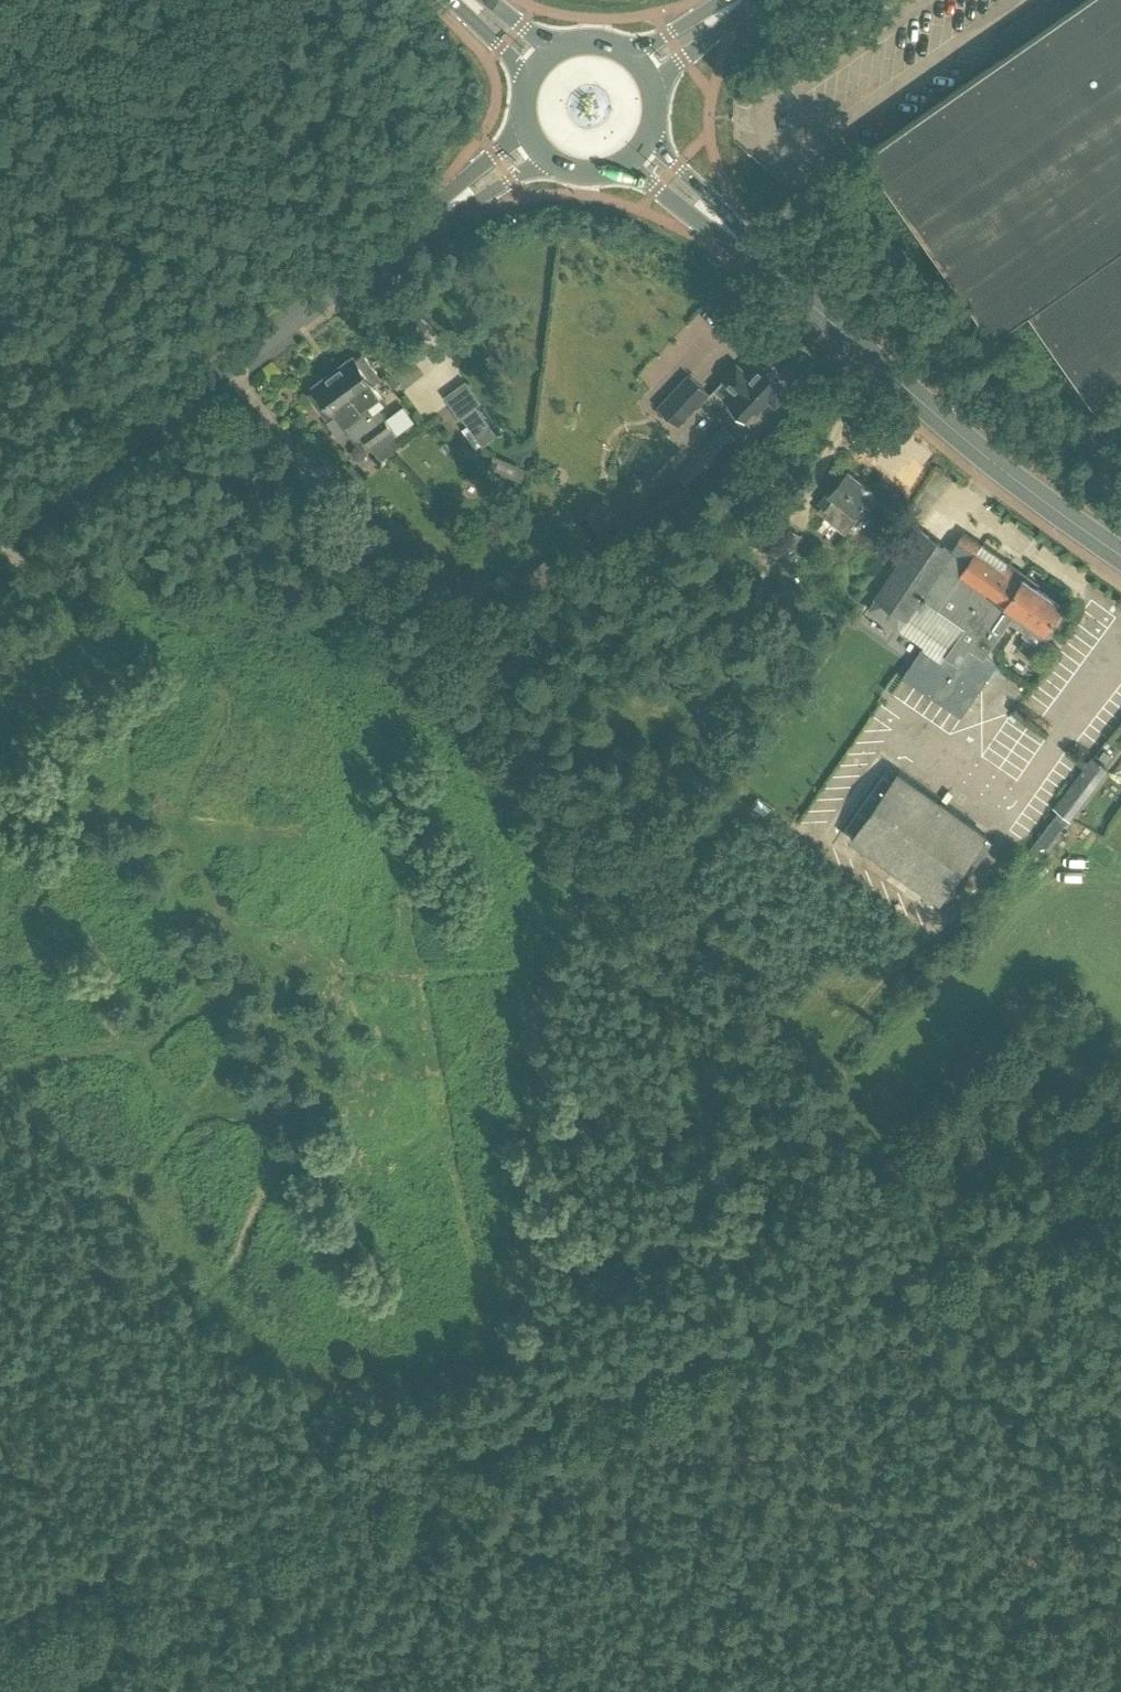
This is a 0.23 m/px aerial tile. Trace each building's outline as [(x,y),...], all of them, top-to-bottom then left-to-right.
[(993,335),(992,335),(993,336),(1029,311),(1093,402),(1120,385),(1120,0),(1085,0),(865,153),(993,335)] [(333,370),(391,451),(403,443),(377,407),(385,401),(374,386),(375,385),(373,383),(377,379),(379,373),(366,356),(360,355),(355,359),(353,356),(333,370)] [(715,389),(743,416),(752,406),(756,410),(768,397),(775,404),(787,390),(761,365),(749,378),(736,365),(723,379),(724,380),(715,389)] [(391,451),(333,370),(314,385),(316,388),(311,392),(310,397),(323,415),(329,415),(333,412),(335,415),(336,414),(347,429),(355,423),(380,459),(391,451)] [(660,408),(678,425),(706,395),(689,378),(660,408)] [(474,408),(459,419),(480,448),(495,437),(474,408)] [(705,450),(719,462),(738,441),(724,429),(705,450)] [(738,441),(719,462),(722,465),(729,472),(748,451),(744,447),(738,441)] [(822,505),(818,510),(845,533),(859,516),(860,515),(861,516),(877,498),(871,493),(873,491),(848,471),(838,483),(836,482),(819,503),(822,505)] [(770,546),(786,557),(802,535),(785,524),(770,546)] [(857,627),(886,647),(898,629),(925,647),(905,677),(961,715),(996,663),(985,656),(1009,620),(1025,631),(1023,634),(1026,636),(1017,648),(1031,657),(1039,645),(1041,646),(1052,629),(1048,626),(1064,602),(1026,577),(1028,574),(1011,562),(1005,571),(975,551),(973,553),(958,543),(952,552),(921,531),(857,627)] [(546,561),(523,582),(535,596),(558,575),(546,561)] [(495,590),(497,591),(498,590),(507,582),(501,574),(490,584),(495,590)] [(852,839),(894,869),(886,881),(903,892),(902,894),(931,914),(939,900),(985,834),(898,773),(852,839)] [(1055,810),(1069,820),(1095,786),(1081,775),(1055,810)]
